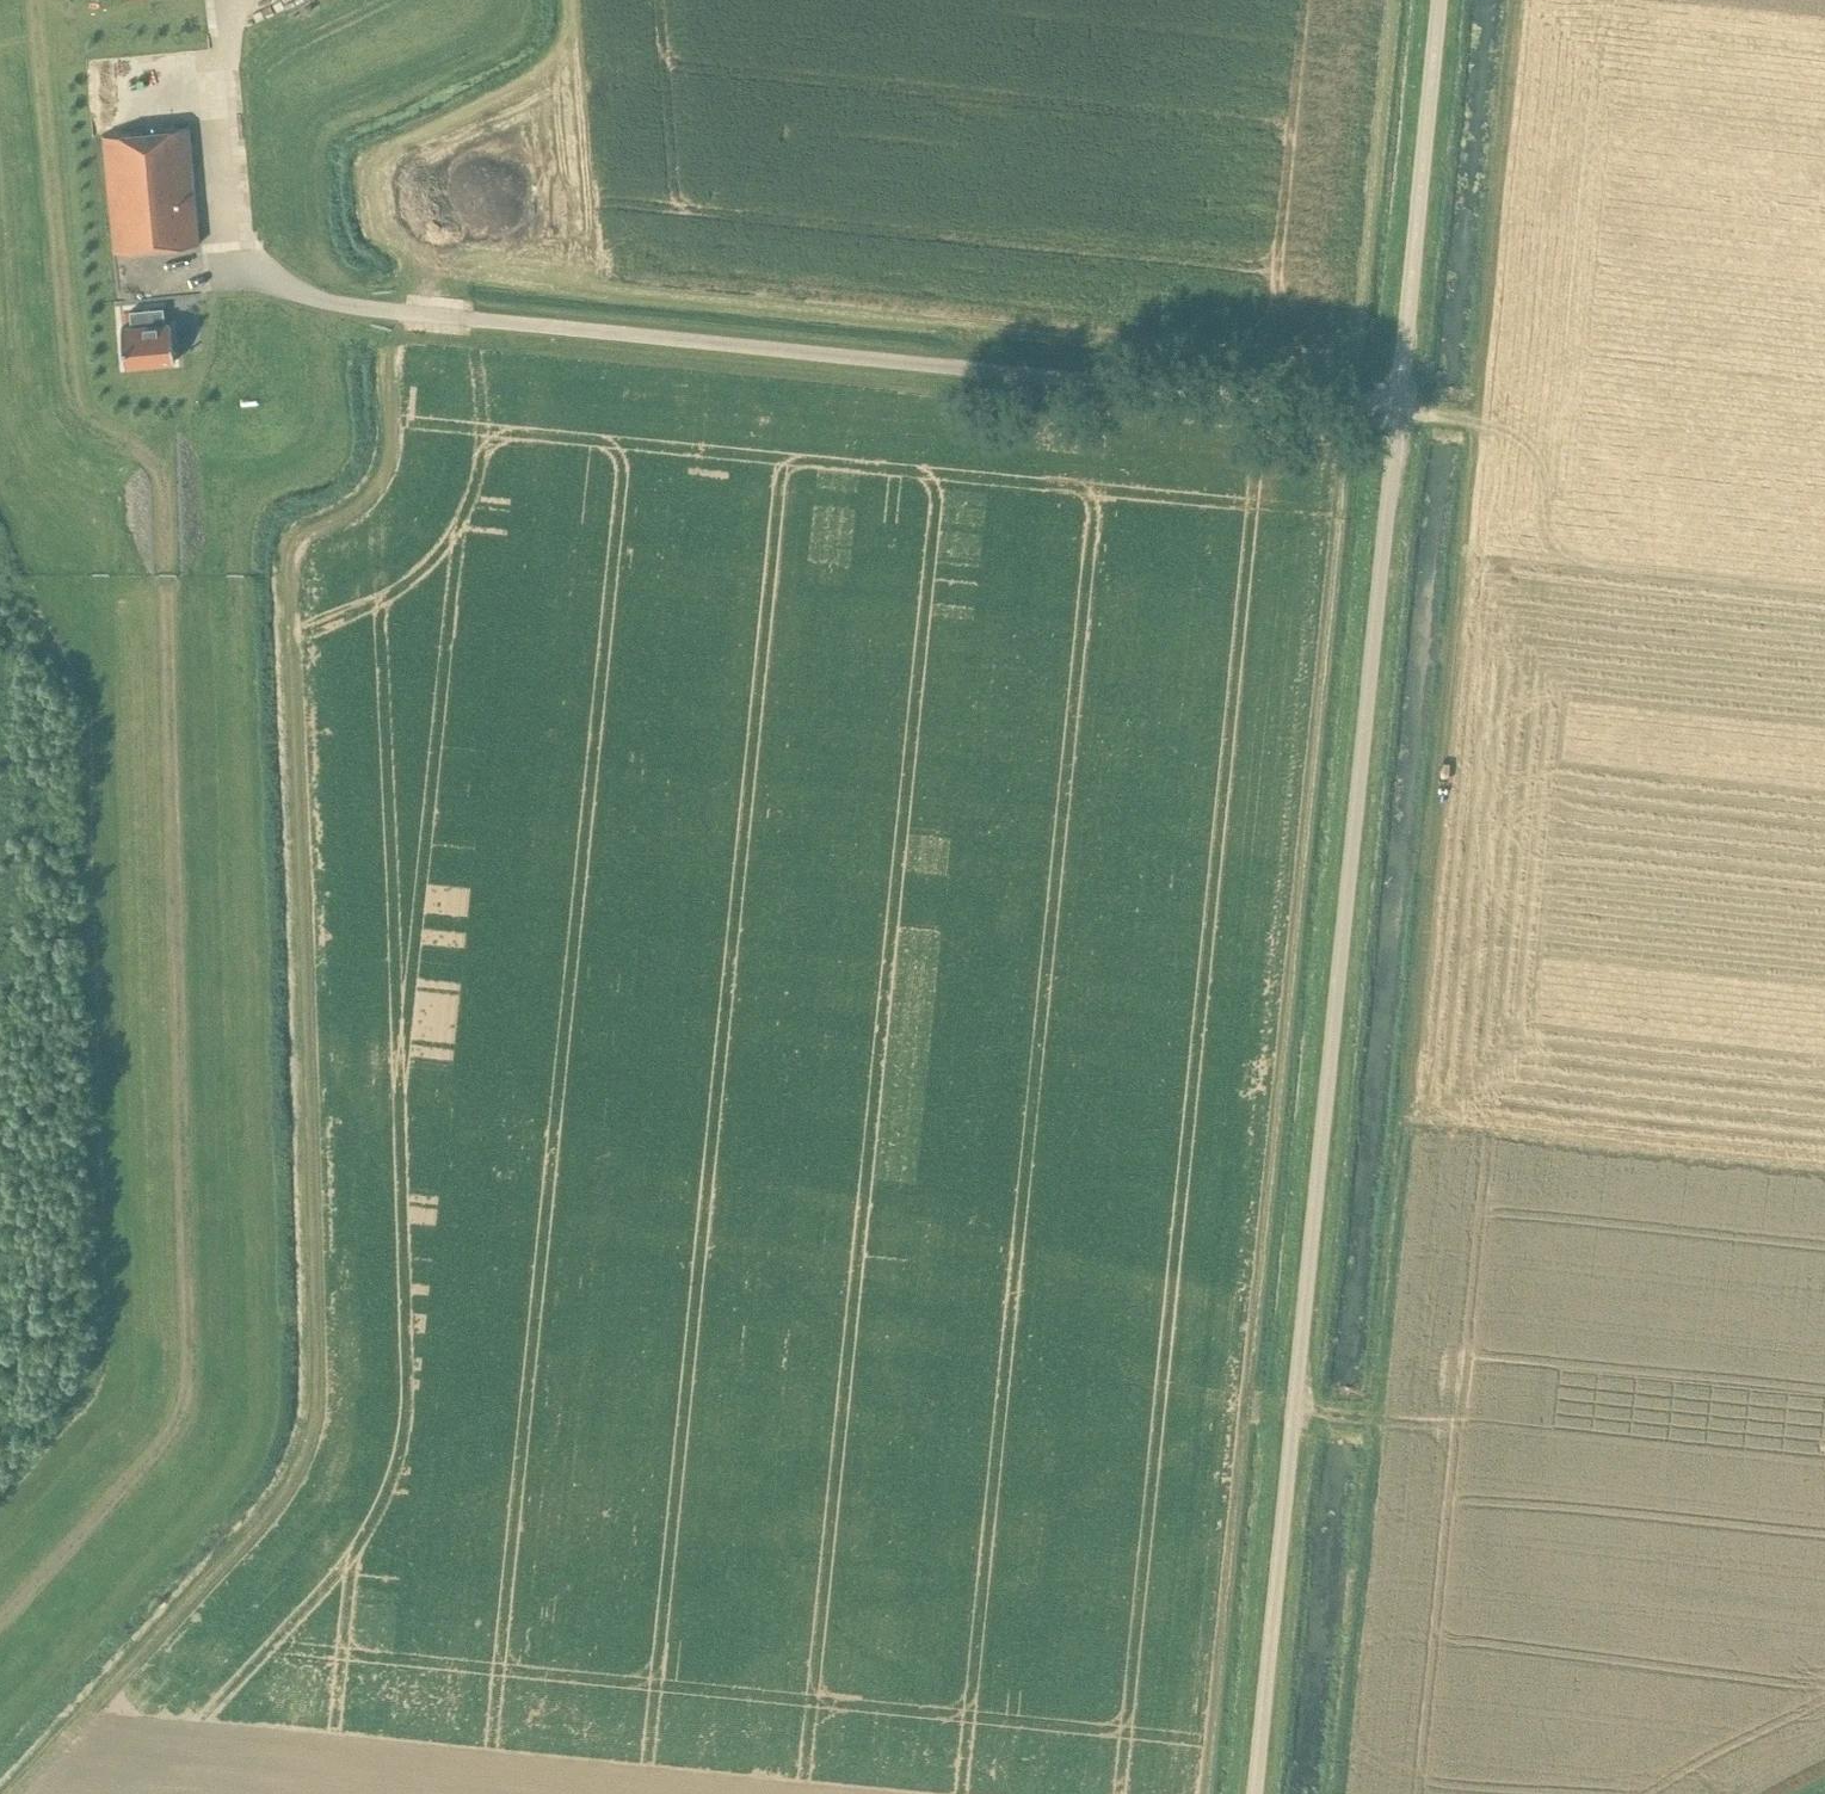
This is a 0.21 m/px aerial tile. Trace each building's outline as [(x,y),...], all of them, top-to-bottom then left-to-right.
[(188,127),(104,135),(114,251),(199,243),(188,127)] [(132,326),(122,327),(125,366),(176,361),(172,322),(166,323),(158,324),(156,308),(130,310),(132,326)]
